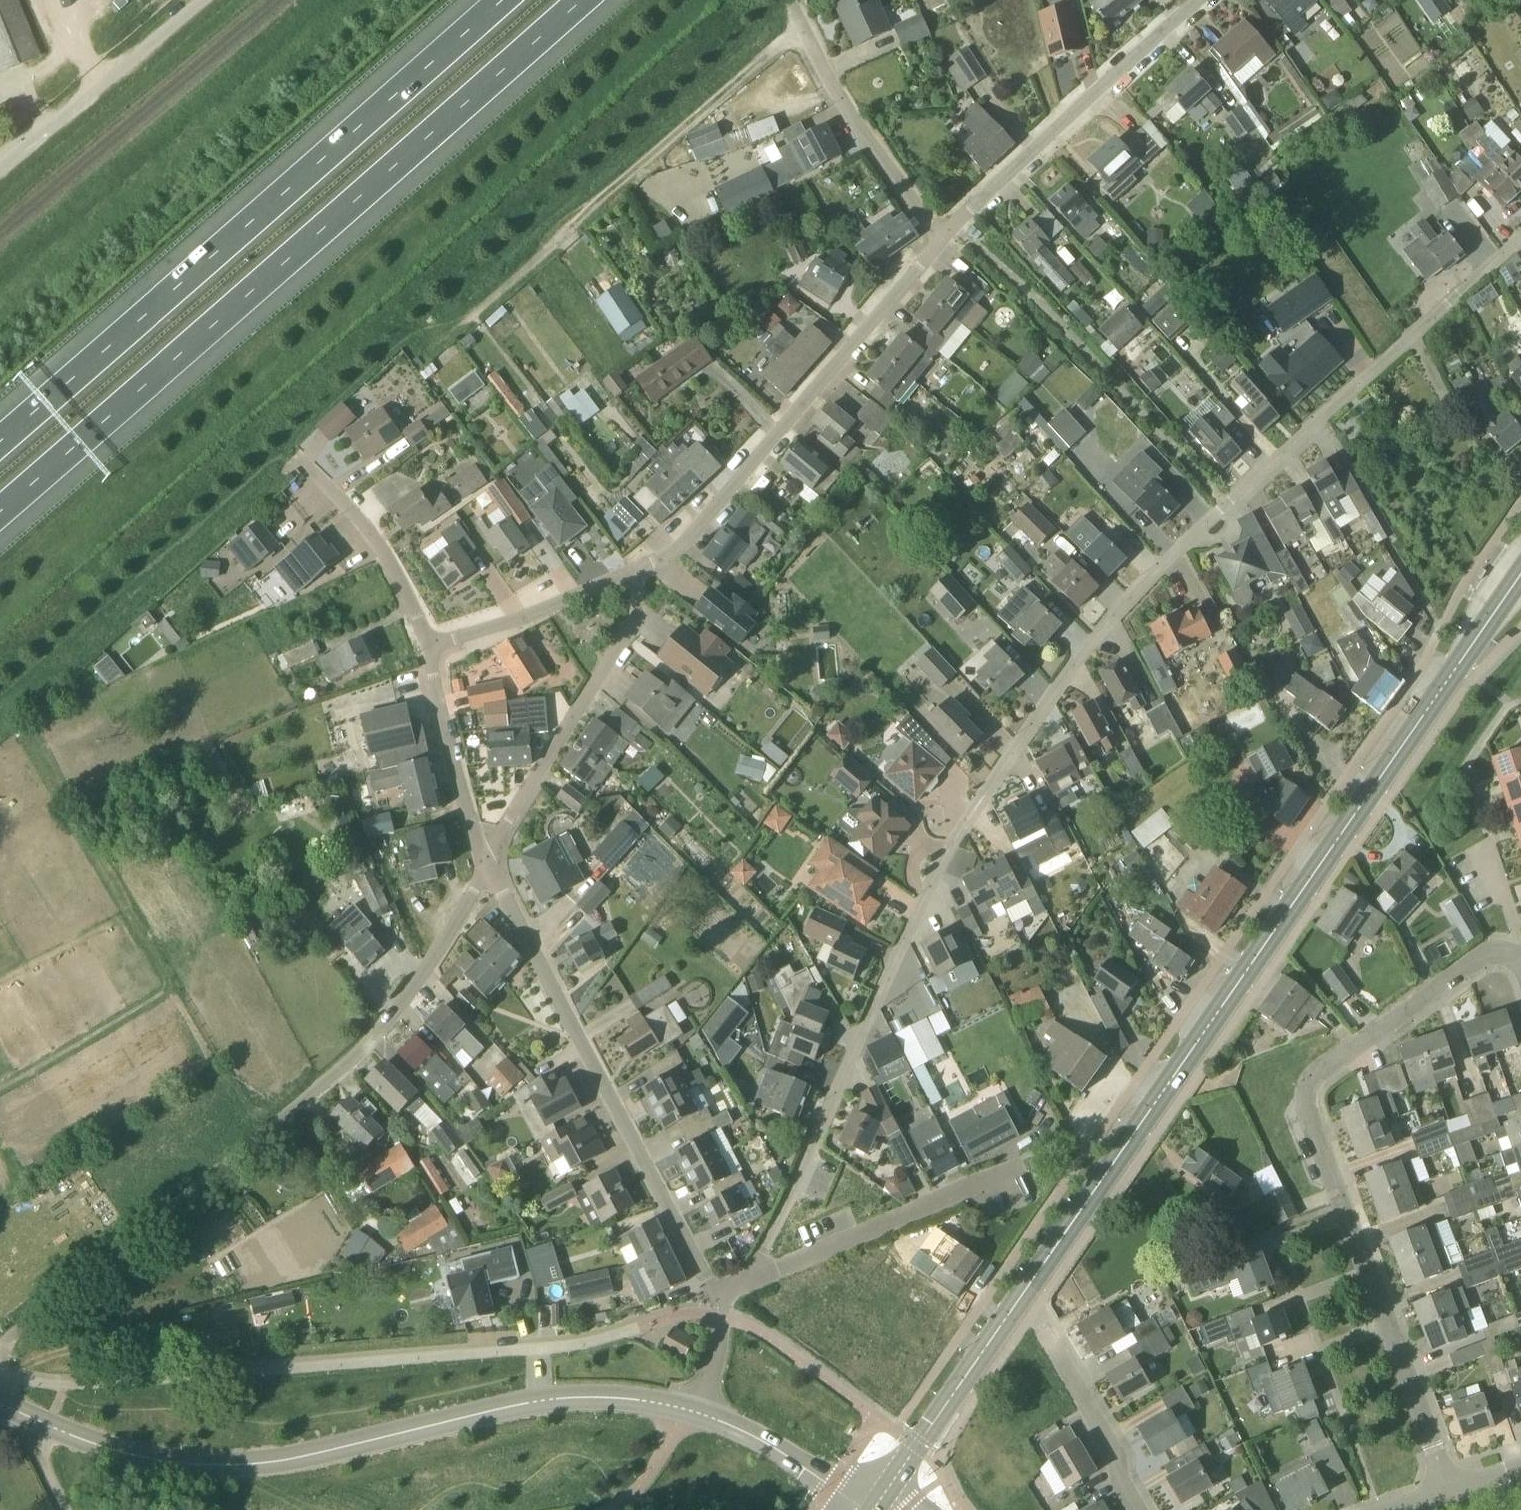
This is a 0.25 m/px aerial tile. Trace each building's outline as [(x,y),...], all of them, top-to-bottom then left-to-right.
[(39,56),(17,0),(0,0),(0,72),(39,56)] [(882,13),(876,0),(834,0),(844,21),(848,19),(860,46),(891,31),(882,13)] [(1097,13),(1110,28),(1142,3),(1140,0),(1095,0),(1090,4),(1097,13)] [(1289,28),(1295,35),(1306,25),(1299,17),(1316,2),(1314,0),(1271,0),(1267,3),(1289,28)] [(1327,3),(1341,21),(1349,15),(1353,12),(1344,0),(1331,0),(1327,3)] [(1082,51),(1077,31),(1071,7),(1040,15),(1051,58),(1082,51)] [(1409,77),(1431,63),(1396,9),(1362,30),(1391,75),(1403,68),(1409,77)] [(904,47),(922,38),(931,34),(922,16),(895,28),(904,47)] [(1265,67),(1277,56),(1245,20),(1233,31),(1213,49),(1224,62),(1222,63),(1223,64),(1216,70),(1241,107),(1258,129),(1266,142),(1270,133),(1264,125),(1249,102),(1247,104),(1245,89),(1243,87),(1265,67)] [(964,93),(972,87),(985,78),(967,50),(953,58),(958,65),(950,70),(964,93)] [(1212,115),(1222,106),(1211,93),(1211,92),(1191,70),(1167,92),(1168,93),(1156,104),(1167,115),(1175,124),(1187,114),(1200,102),(1212,115)] [(1461,107),(1471,122),(1484,114),(1474,98),(1461,107)] [(985,173),(1014,146),(977,106),(962,120),(977,136),(963,149),(985,173)] [(1240,142),(1258,129),(1241,107),(1224,119),(1240,142)] [(1520,193),(1520,192),(1520,160),(1516,154),(1515,155),(1507,147),(1502,151),(1490,138),(1488,140),(1478,124),(1468,130),(1479,146),(1480,146),(1485,154),(1490,162),(1520,193)] [(722,139),(718,128),(717,125),(688,136),(698,163),(729,151),(723,138),(722,139)] [(805,175),(824,165),(842,156),(827,127),(799,141),(790,146),(805,175)] [(1144,167),(1161,151),(1142,130),(1123,147),(1117,140),(1090,164),(1109,185),(1103,190),(1115,203),(1137,182),(1133,177),(1126,170),(1137,159),(1144,167)] [(1471,151),(1479,146),(1468,130),(1461,135),(1471,151)] [(1503,209),(1520,193),(1490,162),(1485,154),(1475,162),(1482,170),(1474,178),(1482,186),(1481,187),(1503,209)] [(729,218),(775,196),(774,193),(765,175),(762,169),(717,191),(727,212),(729,218)] [(1473,184),(1459,169),(1449,178),(1460,196),(1473,184)] [(1460,196),(1444,170),(1422,183),(1438,209),(1460,196)] [(1100,227),(1094,220),(1098,217),(1069,185),(1050,202),(1085,240),(1100,227)] [(904,215),(895,222),(890,215),(866,232),(871,238),(857,249),(872,270),(919,237),(904,215)] [(1073,284),(1076,280),(1046,246),(1050,242),(1031,220),(1012,237),(1050,279),(1063,293),(1073,284)] [(1445,272),(1465,257),(1456,245),(1457,245),(1455,243),(1454,243),(1447,234),(1439,240),(1432,231),(1431,232),(1423,222),(1412,230),(1419,239),(1404,251),(1428,282),(1443,270),(1445,272)] [(796,265),(808,259),(799,241),(788,247),(796,265)] [(854,271),(843,264),(847,258),(836,251),(827,265),(817,258),(799,287),(831,307),(839,294),(854,271)] [(1333,300),(1316,276),(1269,309),(1285,333),(1333,300)] [(976,304),(984,295),(966,280),(958,289),(948,281),(932,300),(952,316),(962,324),(977,305),(976,304)] [(1167,283),(1157,293),(1166,302),(1176,292),(1167,283)] [(1479,307),(1497,296),(1492,286),(1473,297),(1479,307)] [(635,327),(643,321),(622,293),(602,308),(612,323),(611,324),(621,338),(626,334),(630,340),(639,333),(635,327)] [(788,293),(777,305),(790,316),(801,305),(788,293)] [(962,324),(952,316),(932,300),(916,319),(927,328),(920,336),(938,351),(940,353),(962,325),(961,324),(962,324)] [(1174,302),(1150,323),(1169,343),(1192,322),(1174,302)] [(1119,352),(1149,324),(1130,303),(1100,331),(1119,352)] [(768,311),(757,324),(758,326),(768,334),(770,336),(779,325),(781,323),(768,311)] [(808,370),(832,344),(812,326),(797,342),(785,331),(776,341),(781,346),(788,352),(808,370)] [(940,353),(938,351),(920,336),(913,345),(902,336),(885,357),(905,373),(916,382),(933,362),(937,356),(939,353),(940,353)] [(1294,406),(1341,364),(1342,363),(1317,336),(1290,360),(1279,348),(1259,366),(1294,406)] [(711,361),(700,345),(695,339),(638,380),(654,403),(711,361)] [(1221,345),(1207,357),(1214,365),(1222,358),(1230,368),(1236,362),(1221,345)] [(785,396),(808,370),(788,352),(778,363),(765,378),(785,396)] [(1031,352),(1018,365),(1030,377),(1038,370),(1043,364),(1031,352)] [(916,382),(905,373),(885,357),(868,378),(878,386),(872,394),(871,395),(888,409),(895,400),(899,403),(916,382)] [(1508,367),(1518,380),(1514,383),(1520,392),(1520,357),(1508,367)] [(1150,371),(1142,376),(1151,390),(1160,385),(1150,371)] [(474,396),(486,387),(475,372),(463,382),(474,396)] [(519,421),(562,478),(568,474),(547,446),(557,439),(551,431),(549,433),(533,411),(528,414),(497,373),(488,379),(519,421)] [(617,373),(604,382),(616,398),(628,388),(617,373)] [(1016,373),(993,396),(1007,409),(1029,386),(1016,373)] [(1261,435),(1262,434),(1280,418),(1270,406),(1273,404),(1245,373),(1235,382),(1251,400),(1239,410),(1261,435)] [(1464,375),(1451,383),(1458,394),(1472,386),(1468,380),(1467,381),(1464,375)] [(1495,380),(1491,382),(1498,399),(1510,394),(1503,377),(1501,378),(1495,380)] [(583,385),(561,398),(577,425),(599,412),(583,385)] [(1102,395),(1094,388),(1086,396),(1090,400),(1097,400),(1102,395)] [(1484,399),(1480,402),(1476,397),(1465,406),(1506,455),(1520,442),(1520,429),(1507,412),(1500,418),(1484,399)] [(436,423),(450,414),(443,402),(429,410),(436,423)] [(880,436),(893,421),(871,403),(858,418),(880,436)] [(1242,452),(1222,431),(1235,419),(1221,404),(1189,432),(1223,469),(1242,452)] [(356,418),(343,405),(318,429),(319,429),(331,442),(331,441),(356,418)] [(854,444),(845,436),(855,424),(832,405),(815,424),(826,433),(820,440),(843,458),(854,444)] [(401,437),(390,421),(383,410),(348,433),(366,461),(401,437)] [(1070,449),(1087,434),(1065,410),(1062,413),(1049,425),(1065,443),(1070,449)] [(430,436),(421,422),(404,434),(413,447),(430,436)] [(996,441),(999,454),(1016,450),(1013,438),(996,441)] [(833,468),(800,441),(781,465),(813,491),(822,498),(842,474),(833,468)] [(692,471),(704,484),(721,467),(699,444),(690,453),(683,445),(664,463),(666,465),(682,481),(692,471)] [(641,469),(649,461),(639,452),(632,460),(641,469)] [(1163,473),(1163,472),(1143,452),(1124,472),(1147,495),(1146,496),(1136,506),(1158,528),(1164,522),(1180,506),(1169,495),(1172,491),(1158,478),(1160,476),(1163,473)] [(666,465),(664,463),(660,459),(649,469),(655,476),(657,474),(673,491),(676,488),(687,500),(704,484),(692,471),(682,481),(666,465)] [(633,477),(641,469),(632,460),(624,468),(633,477)] [(1346,516),(1336,498),(1344,493),(1326,462),(1307,474),(1325,505),(1331,516),(1330,517),(1334,523),(1346,516)] [(475,464),(451,479),(464,499),(488,483),(475,464)] [(550,496),(548,498),(532,510),(544,525),(540,528),(548,537),(551,535),(562,548),(587,528),(570,507),(578,500),(551,466),(536,477),(550,496)] [(660,525),(687,500),(676,488),(673,491),(657,474),(655,476),(646,487),(634,498),(660,525)] [(530,519),(507,485),(503,479),(486,491),(507,522),(496,530),(487,516),(477,523),(487,537),(486,537),(493,547),(496,551),(499,549),(509,563),(529,549),(515,529),(530,519)] [(956,507),(964,500),(947,481),(940,488),(956,507)] [(1282,499),(1303,534),(1308,542),(1316,537),(1317,534),(1311,524),(1319,519),(1311,505),(1301,488),(1282,499)] [(423,527),(434,519),(451,508),(441,494),(428,503),(420,491),(391,511),(405,532),(420,521),(423,527)] [(1371,512),(1371,511),(1371,510),(1359,491),(1349,497),(1361,517),(1362,516),(1374,537),(1379,534),(1383,541),(1387,538),(1371,512)] [(644,517),(630,502),(624,497),(611,509),(631,529),(644,517)] [(773,517),(778,511),(760,497),(750,511),(782,537),(788,530),(773,517)] [(1271,511),(1266,514),(1284,545),(1303,534),(1282,499),(1268,507),(1271,511)] [(1039,549),(1056,530),(1028,504),(1010,523),(1039,549)] [(741,540),(757,521),(741,508),(705,555),(726,573),(736,560),(747,568),(757,555),(746,547),(748,545),(741,540)] [(1109,578),(1127,560),(1103,537),(1083,517),(1065,535),(1086,555),(1085,556),(1109,578)] [(248,572),(260,563),(280,548),(260,523),(229,547),(248,572)] [(477,550),(470,539),(458,523),(441,535),(452,550),(432,564),(450,590),(476,572),(466,558),(477,550)] [(1276,556),(1274,552),(1264,534),(1250,542),(1249,542),(1218,559),(1235,591),(1235,599),(1239,605),(1246,608),(1253,604),(1255,596),(1250,589),(1252,584),(1267,574),(1274,585),(1286,578),(1274,557),(1276,556)] [(287,559),(308,585),(341,559),(332,547),(329,550),(317,535),(287,559)] [(1031,572),(1018,557),(1010,548),(998,559),(1019,583),(1031,572)] [(1274,557),(1286,578),(1289,576),(1301,594),(1311,588),(1286,549),(1276,556),(1274,557)] [(1061,574),(1052,583),(1079,609),(1098,589),(1060,551),(1049,562),(1061,574)] [(217,574),(218,562),(204,560),(202,573),(217,574)] [(1340,573),(1339,574),(1348,584),(1349,583),(1360,573),(1351,563),(1340,573)] [(1352,602),(1365,618),(1398,644),(1413,626),(1406,620),(1413,611),(1408,606),(1415,596),(1400,572),(1372,606),(1358,595),(1352,602)] [(956,622),(965,614),(976,604),(951,576),(931,594),(956,622)] [(736,596),(729,604),(714,592),(698,612),(740,645),(756,625),(753,623),(760,615),(736,596)] [(1018,605),(1030,616),(1019,628),(1042,648),(1061,626),(1038,606),(1026,596),(1018,605)] [(1353,626),(1365,618),(1352,602),(1341,609),(1353,626)] [(1285,612),(1309,657),(1325,648),(1302,604),(1285,612)] [(1196,645),(1196,644),(1212,636),(1199,610),(1183,618),(1180,613),(1151,628),(1167,660),(1196,645)] [(174,647),(186,638),(169,617),(159,628),(174,647)] [(829,627),(815,628),(816,642),(830,641),(829,627)] [(660,659),(707,697),(714,688),(723,695),(741,673),(732,665),(724,659),(730,651),(707,633),(701,640),(685,628),(660,659)] [(1375,665),(1374,664),(1356,633),(1344,640),(1344,641),(1338,645),(1361,683),(1352,694),(1378,713),(1400,684),(1375,665)] [(522,692),(530,687),(547,676),(522,636),(497,651),(522,692)] [(365,639),(321,659),(332,682),(376,662),(365,639)] [(291,669),(301,664),(320,655),(316,647),(313,642),(285,655),(291,669)] [(1000,699),(1024,677),(997,647),(985,658),(991,664),(978,675),(1000,699)] [(933,649),(916,665),(939,690),(957,674),(933,649)] [(1249,680),(1244,669),(1235,651),(1218,659),(1232,688),(1249,680)] [(1131,701),(1136,712),(1146,706),(1140,696),(1141,695),(1122,662),(1101,674),(1119,707),(1131,701)] [(648,675),(644,679),(628,700),(661,727),(688,694),(664,675),(658,683),(648,675)] [(1309,708),(1304,714),(1330,733),(1346,710),(1296,675),(1285,689),(1309,708)] [(456,694),(465,692),(462,680),(453,682),(456,694)] [(473,710),(493,706),(507,702),(504,683),(469,690),(473,710)] [(488,730),(492,768),(533,765),(530,735),(549,733),(546,698),(526,700),(526,699),(508,703),(510,735),(502,736),(501,729),(488,730)] [(941,736),(963,757),(982,737),(966,721),(970,718),(952,700),(932,720),(945,732),(941,736)] [(1118,747),(1104,721),(1094,703),(1073,715),(1091,748),(1102,742),(1107,753),(1118,747)] [(1178,727),(1175,722),(1165,704),(1146,715),(1159,738),(1171,731),(1176,741),(1183,736),(1178,727)] [(413,728),(412,723),(408,707),(362,718),(372,757),(368,758),(371,773),(371,774),(375,793),(404,786),(411,816),(443,809),(432,759),(431,759),(423,726),(413,728)] [(613,767),(633,740),(635,737),(630,734),(638,724),(618,709),(606,726),(596,720),(579,743),(612,767),(613,767)] [(952,761),(939,746),(937,744),(936,744),(909,715),(896,730),(904,737),(897,746),(890,746),(884,754),(884,761),(888,764),(885,768),(885,772),(888,774),(886,777),(916,802),(924,794),(931,793),(939,784),(938,776),(944,769),(927,755),(936,745),(952,762),(952,761)] [(838,725),(828,736),(843,749),(853,737),(838,725)] [(635,737),(633,740),(647,751),(653,743),(639,733),(639,732),(635,737)] [(1037,765),(1037,766),(1054,796),(1094,773),(1075,738),(1061,745),(1064,750),(1037,765)] [(770,741),(761,751),(781,767),(789,757),(770,741)] [(1310,799),(1285,781),(1280,774),(1294,767),(1281,741),(1247,759),(1261,785),(1264,783),(1272,799),(1264,811),(1289,828),(1290,827),(1289,827),(1308,800),(1309,800),(1310,799)] [(595,791),(612,767),(579,743),(562,767),(585,784),(585,783),(595,791)] [(1143,772),(1131,749),(1119,756),(1132,778),(1143,772)] [(1520,778),(1520,750),(1493,760),(1494,762),(1501,783),(1501,784),(1520,778)] [(873,779),(858,766),(848,758),(833,777),(857,797),(873,779)] [(768,783),(777,772),(767,763),(749,759),(744,776),(762,781),(763,778),(768,783)] [(645,791),(660,779),(649,767),(635,780),(645,791)] [(1520,804),(1520,778),(1501,784),(1501,785),(1502,785),(1509,807),(1509,808),(1520,804)] [(578,814),(588,800),(567,785),(557,798),(578,814)] [(1071,846),(1062,829),(1053,811),(1052,812),(1055,818),(1043,825),(1030,798),(1021,802),(1017,799),(1009,803),(1009,808),(1006,810),(1013,825),(1005,829),(1005,828),(1003,828),(1020,861),(1053,844),(1057,853),(1071,846)] [(855,836),(855,837),(882,859),(909,827),(882,804),(881,805),(876,801),(860,819),(866,823),(855,836)] [(1520,831),(1520,804),(1509,808),(1509,809),(1510,809),(1517,831),(1517,832),(1520,831)] [(777,806),(764,825),(780,836),(793,817),(777,806)] [(1162,809),(1132,833),(1145,849),(1175,826),(1162,809)] [(634,811),(622,824),(621,823),(593,854),(611,870),(639,839),(650,826),(634,811)] [(395,830),(391,813),(364,820),(368,837),(395,830)] [(672,816),(658,829),(669,840),(682,828),(672,816)] [(405,863),(406,866),(410,886),(439,879),(436,866),(452,862),(444,829),(407,838),(413,862),(405,863)] [(865,864),(848,853),(829,839),(815,859),(825,866),(810,888),(861,922),(875,903),(865,896),(873,884),(858,874),(865,864)] [(584,882),(575,866),(570,868),(555,841),(540,849),(537,845),(525,852),(527,857),(524,858),(538,885),(535,887),(544,904),(584,882)] [(1405,854),(1377,884),(1394,900),(1384,911),(1399,925),(1419,903),(1410,895),(1428,876),(1405,854)] [(743,859),(731,872),(744,885),(756,871),(743,859)] [(984,870),(1001,904),(1005,912),(1026,901),(1035,917),(1046,912),(1028,876),(1017,882),(1005,859),(984,870)] [(986,925),(997,919),(992,909),(1001,904),(984,870),(963,880),(986,925)] [(357,878),(363,891),(374,913),(389,906),(372,871),(357,878)] [(1245,890),(1219,871),(1199,900),(1188,892),(1178,907),(1215,933),(1245,890)] [(1350,873),(1341,885),(1346,888),(1352,893),(1361,880),(1357,877),(1350,873)] [(589,916),(610,893),(599,883),(578,906),(589,916)] [(1344,890),(1318,928),(1345,947),(1371,909),(1344,890)] [(983,936),(979,928),(968,907),(958,912),(969,933),(970,933),(974,941),(983,936)] [(848,925),(830,916),(816,909),(805,933),(836,948),(828,965),(855,978),(867,953),(851,946),(853,941),(842,936),(848,925)] [(386,952),(373,936),(367,930),(359,937),(343,915),(331,925),(347,947),(346,948),(365,970),(386,952)] [(482,920),(479,923),(464,939),(483,957),(481,960),(505,980),(511,975),(525,960),(492,929),(482,920)] [(1473,920),(1459,929),(1451,933),(1459,947),(1481,934),(1473,920)] [(1129,935),(1159,955),(1153,964),(1180,983),(1182,980),(1186,981),(1190,976),(1188,972),(1195,962),(1137,923),(1129,935)] [(567,947),(581,974),(606,960),(599,947),(617,937),(610,924),(592,934),(567,947)] [(971,961),(971,960),(955,930),(924,946),(940,977),(971,961)] [(505,980),(481,960),(478,963),(467,953),(440,981),(447,989),(458,977),(463,981),(466,977),(474,985),(488,999),(505,980)] [(1107,1031),(1108,1030),(1118,1025),(1117,1023),(1130,1005),(1125,1001),(1138,982),(1107,960),(1092,981),(1103,990),(1101,993),(1090,999),(1107,1031)] [(1355,993),(1341,973),(1337,967),(1324,976),(1342,1002),(1355,993)] [(815,1009),(819,998),(821,992),(815,990),(816,986),(810,971),(780,986),(784,995),(794,1014),(792,1018),(796,1019),(793,1026),(793,1027),(830,1041),(834,1032),(824,1028),(830,1015),(815,1009)] [(939,975),(930,980),(937,995),(946,990),(940,977),(939,975)] [(638,1011),(673,988),(665,976),(630,998),(638,1011)] [(1325,1006),(1285,977),(1259,1012),(1285,1031),(1294,1019),(1300,1024),(1307,1014),(1315,1019),(1325,1006)] [(1011,1003),(1021,1024),(1051,1010),(1040,989),(1011,1003)] [(456,1000),(470,1014),(480,1004),(466,990),(456,1000)] [(730,999),(704,1032),(717,1054),(749,1014),(730,999)] [(466,1068),(475,1059),(485,1049),(464,1028),(465,1027),(459,1020),(445,1006),(427,1024),(447,1045),(448,1045),(458,1055),(456,1057),(466,1068)] [(685,1036),(678,1026),(666,1006),(644,1020),(640,1014),(628,1022),(635,1032),(619,1042),(632,1062),(658,1045),(662,1050),(685,1036)] [(1506,1013),(1485,1020),(1496,1053),(1517,1046),(1506,1013)] [(906,1016),(891,1024),(897,1035),(895,1035),(913,1070),(931,1106),(942,1101),(924,1065),(945,1054),(927,1019),(911,1027),(906,1016)] [(1486,1056),(1496,1053),(1485,1020),(1463,1027),(1475,1060),(1480,1075),(1491,1071),(1486,1056)] [(793,1027),(793,1026),(782,1022),(769,1055),(800,1067),(804,1056),(816,1061),(821,1048),(826,1050),(830,1041),(793,1027)] [(1082,1094),(1107,1059),(1055,1022),(1046,1035),(1056,1043),(1041,1064),(1082,1094)] [(1436,1084),(1457,1077),(1443,1034),(1422,1041),(1436,1084)] [(455,1094),(447,1086),(457,1076),(416,1035),(398,1053),(429,1084),(427,1086),(445,1104),(455,1094)] [(879,1070),(904,1057),(893,1035),(868,1048),(872,1056),(879,1070)] [(1422,1041),(1400,1049),(1416,1095),(1438,1088),(1436,1084),(1422,1041)] [(651,1111),(688,1092),(677,1071),(686,1067),(678,1051),(655,1066),(662,1079),(643,1088),(648,1098),(645,1100),(651,1111)] [(486,1079),(502,1097),(524,1077),(508,1060),(486,1079)] [(418,1094),(401,1077),(387,1063),(368,1081),(390,1103),(396,1097),(414,1116),(426,1104),(417,1095),(418,1094)] [(1397,1093),(1409,1088),(1400,1064),(1388,1069),(1397,1093)] [(1384,1098),(1397,1093),(1388,1069),(1375,1073),(1384,1098)] [(811,1087),(777,1073),(770,1070),(756,1104),(798,1121),(811,1087)] [(547,1126),(564,1118),(581,1108),(567,1081),(564,1082),(558,1071),(528,1087),(534,1098),(533,1099),(547,1126)] [(493,1108),(473,1084),(460,1094),(479,1119),(493,1108)] [(913,1159),(898,1132),(900,1131),(878,1087),(877,1088),(885,1106),(863,1117),(855,1114),(842,1143),(868,1155),(877,1134),(887,1138),(902,1165),(913,1159)] [(699,1113),(688,1092),(651,1111),(658,1123),(660,1121),(665,1131),(684,1121),(690,1132),(713,1120),(707,1109),(699,1113)] [(1476,1098),(1485,1124),(1498,1119),(1489,1094),(1476,1098)] [(1511,1098),(1516,1112),(1520,1110),(1520,1095),(1511,1098)] [(950,1123),(970,1162),(1019,1136),(999,1097),(984,1105),(984,1106),(950,1123)] [(1463,1103),(1468,1116),(1472,1128),(1482,1125),(1485,1124),(1476,1098),(1463,1103)] [(362,1106),(361,1107),(353,1099),(334,1118),(348,1132),(366,1150),(383,1132),(371,1120),(373,1118),(362,1106)] [(1388,1105),(1380,1108),(1377,1100),(1342,1113),(1350,1136),(1385,1123),(1393,1120),(1388,1105)] [(467,1146),(487,1133),(478,1118),(457,1131),(467,1146)] [(713,1120),(690,1132),(695,1142),(677,1152),(681,1162),(679,1163),(685,1175),(722,1156),(711,1135),(719,1131),(713,1120)] [(462,1146),(465,1144),(447,1121),(444,1123),(438,1127),(433,1131),(433,1133),(444,1148),(449,1155),(456,1150),(462,1146)] [(928,1159),(928,1160),(937,1178),(960,1166),(937,1121),(910,1134),(922,1158),(923,1158),(927,1159),(928,1159)] [(1500,1128),(1494,1130),(1498,1141),(1509,1138),(1513,1149),(1520,1146),(1520,1121),(1500,1128)] [(1359,1159),(1394,1146),(1385,1123),(1350,1136),(1359,1159)] [(1450,1135),(1446,1123),(1411,1135),(1415,1147),(1450,1135)] [(1472,1128),(1450,1135),(1454,1146),(1470,1141),(1486,1136),(1482,1125),(1472,1128)] [(592,1128),(589,1130),(571,1139),(565,1128),(547,1137),(541,1141),(553,1164),(554,1163),(561,1177),(573,1170),(605,1153),(592,1128)] [(1454,1146),(1450,1135),(1415,1147),(1420,1160),(1454,1146)] [(364,1198),(416,1168),(403,1146),(352,1176),(364,1198)] [(1519,1164),(1520,1169),(1520,1146),(1513,1149),(1514,1150),(1500,1154),(1505,1169),(1519,1164)] [(475,1178),(484,1172),(467,1149),(466,1150),(460,1155),(459,1156),(475,1178)] [(1197,1149),(1181,1170),(1227,1203),(1242,1181),(1197,1149)] [(497,1186),(519,1175),(510,1156),(488,1167),(497,1186)] [(733,1177),(722,1156),(685,1175),(691,1187),(694,1185),(699,1195),(718,1185),(723,1195),(738,1188),(747,1184),(741,1172),(733,1177)] [(1419,1183),(1410,1161),(1366,1177),(1375,1200),(1419,1183)] [(587,1189),(586,1190),(602,1222),(615,1216),(633,1207),(616,1173),(586,1188),(587,1189)] [(916,1193),(910,1181),(904,1184),(897,1177),(888,1179),(885,1188),(891,1194),(890,1196),(899,1202),(916,1193)] [(1493,1177),(1484,1179),(1468,1185),(1468,1187),(1473,1199),(1497,1191),(1493,1177)] [(1419,1183),(1375,1200),(1383,1223),(1427,1206),(1419,1183)] [(553,1194),(542,1199),(549,1213),(577,1198),(576,1195),(570,1184),(553,1194)] [(1264,1197),(1279,1226),(1298,1216),(1284,1187),(1264,1197)] [(1447,1208),(1473,1199),(1468,1187),(1443,1195),(1447,1208)] [(716,1227),(735,1217),(740,1228),(762,1216),(752,1197),(745,1201),(738,1188),(723,1195),(701,1207),(708,1219),(711,1217),(716,1227)] [(1497,1191),(1473,1199),(1477,1212),(1493,1206),(1502,1203),(1497,1191)] [(1473,1199),(1447,1208),(1452,1221),(1477,1212),(1473,1199)] [(408,1252),(450,1228),(438,1205),(421,1215),(418,1210),(420,1209),(417,1204),(389,1220),(408,1252)] [(629,1265),(669,1245),(657,1220),(617,1239),(622,1250),(629,1265)] [(1390,1242),(1391,1244),(1399,1264),(1444,1247),(1436,1225),(1390,1242)] [(357,1261),(370,1238),(358,1231),(341,1258),(354,1266),(357,1261)] [(922,1289),(948,1308),(953,1306),(956,1301),(983,1262),(941,1232),(931,1248),(926,1245),(925,1247),(917,1250),(903,1240),(880,1274),(897,1286),(915,1299),(922,1289)] [(1491,1252),(1496,1264),(1520,1255),(1520,1241),(1503,1247),(1491,1252)] [(526,1251),(538,1287),(565,1281),(553,1243),(526,1251)] [(669,1245),(629,1265),(624,1267),(633,1286),(649,1278),(658,1296),(687,1282),(669,1245)] [(1453,1270),(1444,1247),(1399,1264),(1408,1287),(1453,1270)] [(520,1278),(513,1248),(462,1261),(465,1274),(448,1278),(455,1309),(461,1307),(466,1323),(496,1316),(488,1286),(520,1278)] [(1496,1264),(1491,1252),(1457,1264),(1462,1277),(1496,1264)] [(1239,1279),(1246,1296),(1273,1285),(1262,1254),(1226,1268),(1222,1257),(1183,1271),(1192,1296),(1239,1279)] [(1501,1277),(1520,1269),(1520,1255),(1496,1264),(1501,1277)] [(1466,1289),(1501,1277),(1496,1264),(1462,1277),(1466,1289)] [(570,1296),(590,1291),(613,1286),(609,1271),(567,1281),(570,1296)] [(1458,1316),(1449,1293),(1415,1306),(1423,1329),(1458,1316)] [(269,1311),(285,1308),(282,1296),(266,1300),(269,1311)] [(1283,1310),(1256,1320),(1251,1307),(1198,1327),(1206,1346),(1226,1339),(1228,1345),(1257,1334),(1262,1348),(1292,1336),(1283,1310)] [(1095,1354),(1124,1337),(1109,1310),(1080,1328),(1095,1354)] [(1467,1312),(1458,1316),(1423,1329),(1432,1352),(1475,1335),(1467,1312)] [(1482,1328),(1487,1341),(1494,1338),(1494,1339),(1519,1329),(1514,1315),(1482,1328)] [(1140,1326),(1131,1331),(1132,1333),(1139,1343),(1160,1330),(1153,1318),(1140,1326)] [(663,1349),(685,1362),(697,1340),(674,1327),(663,1349)] [(1171,1349),(1169,1345),(1160,1330),(1139,1343),(1128,1350),(1134,1361),(1111,1375),(1117,1385),(1114,1386),(1123,1402),(1150,1386),(1139,1367),(1171,1349)] [(1487,1341),(1481,1343),(1486,1356),(1493,1375),(1505,1371),(1494,1339),(1494,1338),(1487,1341)] [(1454,1368),(1486,1356),(1481,1343),(1450,1355),(1454,1368)] [(1304,1366),(1274,1377),(1268,1363),(1246,1371),(1254,1393),(1265,1389),(1274,1415),(1296,1407),(1313,1401),(1316,1400),(1304,1366)] [(1508,1374),(1520,1412),(1520,1370),(1508,1374)] [(1203,1380),(1190,1388),(1196,1399),(1209,1392),(1203,1380)] [(1451,1394),(1455,1406),(1454,1406),(1465,1438),(1494,1428),(1480,1385),(1451,1394)] [(1156,1458),(1187,1439),(1176,1420),(1195,1409),(1183,1387),(1162,1399),(1170,1412),(1139,1430),(1156,1458)] [(1313,1401),(1296,1407),(1302,1422),(1319,1416),(1313,1401)] [(1317,1421),(1303,1428),(1312,1446),(1326,1439),(1317,1421)] [(1050,1459),(1051,1459),(1069,1489),(1097,1473),(1069,1427),(1041,1444),(1050,1459)] [(1229,1432),(1219,1437),(1227,1452),(1237,1446),(1236,1445),(1242,1441),(1238,1433),(1236,1434),(1233,1429),(1229,1432)] [(1190,1467),(1171,1479),(1169,1480),(1183,1504),(1212,1487),(1205,1475),(1218,1468),(1204,1444),(1183,1456),(1190,1467)] [(1345,1469),(1334,1447),(1309,1460),(1314,1470),(1288,1483),(1290,1487),(1280,1492),(1289,1509),(1295,1509),(1309,1503),(1310,1504),(1314,1502),(1312,1500),(1327,1492),(1321,1481),(1345,1469)] [(1235,1495),(1234,1495),(1241,1504),(1232,1509),(1269,1509),(1274,1507),(1261,1480),(1235,1495)]
